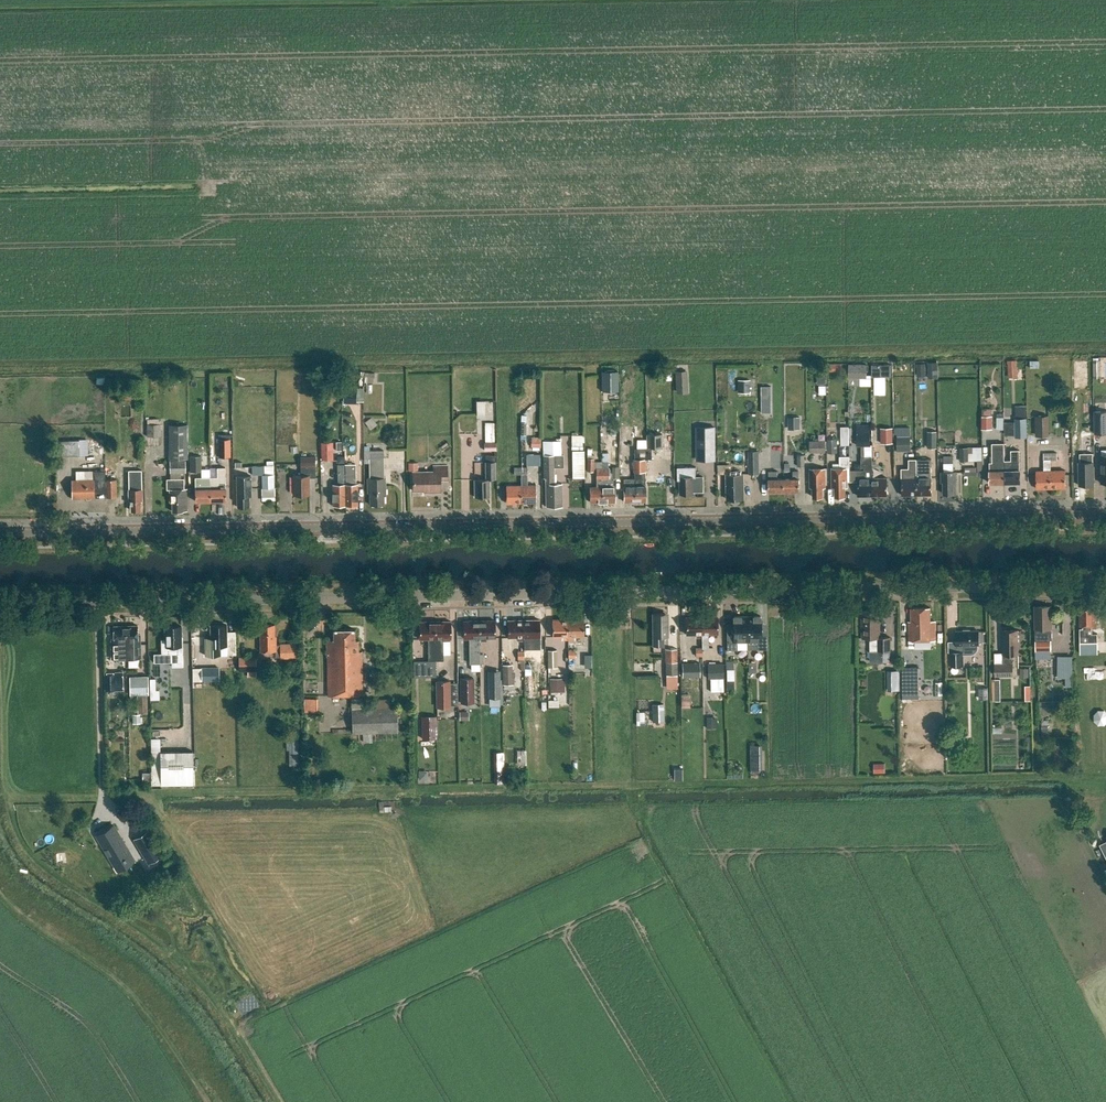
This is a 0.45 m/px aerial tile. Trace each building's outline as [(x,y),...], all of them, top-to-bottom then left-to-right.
[(1094,357),(1094,377),(1105,377),(1105,357),(1094,357)] [(1007,361),(1008,377),(1017,377),(1017,360),(1007,361)] [(928,376),(928,362),(918,362),(918,376),(928,376)] [(928,379),(938,378),(937,362),(928,363),(928,379)] [(874,363),(874,376),(893,376),(893,363),(874,363)] [(848,365),(849,381),(868,380),(868,365),(848,365)] [(604,390),(620,390),(620,370),(604,370),(604,390)] [(754,391),(754,379),(738,379),(739,391),(754,391)] [(763,385),(762,412),(773,412),(773,385),(763,385)] [(478,400),(478,417),(487,417),(487,400),(478,400)] [(1094,433),(1105,433),(1105,411),(1094,411),(1094,433)] [(1049,415),(1037,415),(1038,436),(1049,436),(1049,415)] [(982,416),(982,429),(992,429),(992,416),(982,416)] [(788,417),(788,429),(800,429),(800,417),(788,417)] [(1014,437),(1026,437),(1026,418),(1014,418),(1014,437)] [(493,423),(485,423),(486,442),(493,442),(493,423)] [(147,437),(161,436),(160,424),(146,424),(147,437)] [(188,459),(187,425),(168,425),(168,459),(188,459)] [(840,426),(841,445),(849,445),(849,426),(840,426)] [(697,427),(697,449),(715,449),(715,427),(697,427)] [(881,428),(881,443),(892,443),(892,428),(881,428)] [(927,431),(927,448),(937,448),(937,431),(927,431)] [(646,434),(646,448),(662,447),(662,434),(646,434)] [(571,435),(572,449),(583,449),(582,435),(571,435)] [(897,437),(897,451),(910,451),(910,437),(897,437)] [(59,440),(60,456),(90,454),(89,438),(59,440)] [(230,456),(229,438),(217,438),(217,457),(230,456)] [(827,439),(828,452),(837,452),(837,438),(827,439)] [(541,448),(541,439),(531,439),(531,448),(541,448)] [(825,440),(810,440),(810,452),(826,452),(825,440)] [(332,448),(331,442),(325,442),(325,448),(324,448),(324,460),(333,460),(333,448),(332,448)] [(439,449),(443,454),(452,447),(448,442),(439,449)] [(496,450),(496,442),(493,442),(486,442),(484,442),(484,451),(496,450)] [(560,442),(544,442),(544,479),(546,479),(546,507),(562,507),(562,484),(554,484),(554,461),(561,461),(560,442)] [(1005,460),(1004,443),(992,443),(992,463),(990,463),(990,470),(989,470),(990,483),(1005,482),(1005,460)] [(984,460),(983,446),(960,447),(961,461),(984,460)] [(635,479),(634,479),(635,501),(646,501),(645,486),(645,472),(646,472),(646,460),(651,460),(651,450),(648,450),(648,448),(634,449),(634,459),(633,459),(633,472),(634,472),(635,479)] [(574,450),(574,477),(586,477),(586,450),(574,450)] [(611,450),(611,467),(608,467),(608,462),(602,462),(602,502),(615,502),(615,486),(613,486),(613,479),(612,479),(612,478),(619,478),(619,469),(619,456),(618,456),(618,450),(611,450)] [(1019,450),(1011,450),(1011,460),(1005,460),(1005,482),(1020,482),(1020,470),(1019,450)] [(369,478),(367,478),(368,493),(370,493),(370,505),(384,504),(384,496),(386,496),(385,477),(384,477),(384,451),(364,451),(364,458),(369,458),(369,478)] [(759,474),(759,451),(748,451),(749,474),(759,474)] [(528,464),(542,464),(542,453),(528,453),(528,464)] [(1051,460),(1057,460),(1057,453),(1050,453),(1044,453),(1044,471),(1036,471),(1037,489),(1066,488),(1065,470),(1052,470),(1051,470),(1051,460)] [(1080,462),(1078,462),(1079,485),(1094,485),(1094,462),(1093,462),(1093,453),(1080,453),(1080,462)] [(495,455),(486,455),(486,479),(475,479),(475,497),(490,497),(489,479),(495,479),(495,455)] [(865,467),(865,478),(858,478),(858,496),(873,496),(872,474),(872,460),(871,460),(871,455),(865,455),(865,459),(853,459),(854,468),(865,467)] [(300,457),(301,476),(293,476),(293,494),(309,494),(309,478),(316,478),(315,456),(300,457)] [(840,468),(832,468),(832,485),(835,485),(835,496),(845,496),(845,487),(848,487),(847,468),(850,468),(850,456),(840,456),(840,468)] [(944,472),(942,472),(942,482),(943,482),(944,494),(945,494),(947,495),(951,495),(952,494),(954,493),(954,482),(956,482),(956,472),(953,472),(953,463),(952,463),(952,457),(944,457),(944,472)] [(917,477),(917,495),(932,495),(931,466),(931,459),(923,459),(916,459),(916,460),(916,466),(917,477)] [(185,460),(170,461),(170,473),(185,473),(185,460)] [(902,478),(902,495),(917,495),(917,477),(916,466),(916,460),(910,460),(910,466),(910,468),(902,468),(902,478)] [(201,461),(190,461),(190,476),(201,476),(201,461)] [(596,487),(590,487),(590,502),(602,502),(602,462),(596,462),(596,487)] [(434,466),(434,471),(413,472),(413,491),(430,491),(430,493),(440,493),(440,481),(448,480),(447,466),(434,466)] [(979,475),(979,466),(965,466),(966,475),(979,475)] [(225,488),(225,480),(225,467),(217,468),(217,477),(196,477),(196,489),(195,489),(195,501),(226,500),(226,488),(225,488)] [(678,467),(678,480),(680,480),(680,494),(695,494),(695,492),(704,492),(703,477),(696,477),(696,467),(678,467)] [(823,488),(826,488),(825,468),(810,468),(810,485),(813,485),(813,497),(823,497),(823,488)] [(93,471),(94,479),(72,480),(72,498),(106,497),(106,479),(106,470),(93,471)] [(345,477),(345,505),(358,505),(358,484),(355,484),(354,476),(352,476),(352,470),(345,470),(345,477)] [(769,479),(768,479),(769,491),(800,491),(799,478),(798,471),(793,471),(793,479),(778,479),(778,471),(769,471),(769,479)] [(744,473),(726,474),(727,499),(744,499),(744,473)] [(274,488),(274,474),(261,475),(262,488),(274,488)] [(521,485),(521,503),(536,503),(535,485),(527,485),(527,474),(521,474),(521,485)] [(879,474),(872,474),(873,496),(887,496),(887,478),(879,478),(879,474)] [(249,507),(249,499),(249,496),(251,496),(251,476),(237,476),(238,507),(249,507)] [(338,477),(338,484),(333,484),(333,506),(345,505),(345,477),(338,477)] [(140,501),(142,501),(142,478),(129,478),(129,489),(129,498),(131,498),(131,510),(141,510),(140,501)] [(167,489),(170,489),(170,502),(172,502),(173,511),(182,511),(187,511),(187,489),(184,489),(184,478),(166,479),(167,489)] [(106,479),(106,497),(117,497),(117,479),(106,479)] [(634,479),(624,479),(624,502),(635,501),(634,479)] [(521,485),(506,485),(506,503),(521,503),(521,485)] [(1048,606),(1035,606),(1036,651),(1051,651),(1051,640),(1052,640),(1052,631),(1051,631),(1051,628),(1052,628),(1051,609),(1048,609),(1048,606)] [(911,608),(911,621),(908,621),(909,641),(936,641),(935,621),(931,621),(930,607),(911,608)] [(1097,608),(1079,608),(1080,643),(1098,643),(1097,634),(1092,634),(1092,627),(1097,627),(1097,608)] [(877,610),(863,611),(863,637),(870,637),(870,651),(878,651),(878,652),(891,651),(891,637),(880,637),(879,623),(877,623),(877,610)] [(665,613),(653,614),(653,645),(664,645),(664,636),(668,636),(668,617),(665,617),(665,613)] [(747,616),(733,616),(733,629),(727,629),(727,650),(737,650),(737,642),(747,641),(747,650),(747,616)] [(760,616),(747,616),(747,650),(748,650),(747,641),(757,641),(757,649),(761,649),(760,616)] [(701,617),(686,617),(686,634),(695,634),(695,637),(702,637),(701,617)] [(701,617),(702,637),(702,647),(708,647),(708,634),(717,634),(717,617),(701,617)] [(568,619),(552,619),(552,637),(562,636),(562,639),(568,639),(568,619)] [(568,619),(568,639),(575,639),(575,636),(584,636),(584,619),(568,619)] [(495,620),(479,621),(480,641),(486,641),(486,638),(495,638),(495,620)] [(524,640),(524,620),(508,620),(508,638),(517,637),(517,640),(524,640)] [(539,620),(524,620),(524,640),(524,646),(540,646),(539,620)] [(451,621),(435,622),(435,661),(442,660),(442,639),(451,639),(451,621)] [(480,641),(479,621),(463,621),(464,638),(470,638),(470,663),(480,663),(480,646),(480,641)] [(435,622),(419,622),(419,639),(429,639),(429,661),(435,661),(435,622)] [(138,625),(126,626),(126,642),(127,642),(128,658),(140,658),(140,642),(140,634),(138,634),(138,625)] [(236,636),(227,636),(226,625),(211,626),(211,639),(212,646),(218,645),(219,655),(236,655),(236,636)] [(275,625),(260,625),(260,651),(280,651),(280,658),(296,658),(296,644),(276,644),(276,636),(275,636),(275,625)] [(112,635),(112,642),(111,642),(112,659),(125,659),(125,642),(126,642),(126,626),(114,626),(114,635),(112,635)] [(165,627),(166,649),(170,649),(170,667),(181,667),(181,654),(182,654),(181,626),(165,627)] [(334,630),(334,640),(326,640),(327,696),(362,695),(362,652),(358,652),(358,640),(355,640),(355,629),(334,630)] [(1018,630),(1003,630),(1004,655),(1018,655),(1018,630)] [(979,647),(979,645),(978,631),(956,631),(956,645),(957,645),(957,652),(950,652),(950,665),(964,665),(963,655),(971,655),(974,654),(976,652),(978,650),(979,647)] [(665,649),(665,662),(677,662),(677,649),(665,649)] [(557,667),(556,650),(547,650),(548,667),(557,667)] [(1074,686),(1074,655),(1059,655),(1059,677),(1066,677),(1066,686),(1074,686)] [(256,657),(239,657),(239,671),(248,671),(248,677),(256,677),(256,657)] [(665,662),(666,674),(677,674),(678,674),(677,662),(665,662)] [(700,662),(682,663),(682,677),(700,677),(700,662)] [(738,662),(728,662),(728,671),(738,671),(738,662)] [(708,663),(708,678),(710,678),(710,691),(723,691),(723,678),(723,663),(708,663)] [(1014,664),(995,664),(995,675),(1014,675),(1014,664)] [(502,665),(503,684),(513,684),(512,665),(502,665)] [(219,667),(202,667),(202,681),(219,681),(219,667)] [(1029,676),(1029,667),(1021,668),(1021,677),(1029,676)] [(919,689),(919,669),(902,669),(901,688),(905,689),(912,689),(919,689)] [(489,697),(501,697),(500,670),(488,671),(489,697)] [(123,672),(104,672),(105,690),(123,690),(123,672)] [(666,674),(666,689),(678,688),(677,674),(666,674)] [(148,676),(129,676),(130,695),(137,694),(147,694),(149,694),(148,676)] [(474,703),(474,678),(460,678),(461,703),(474,703)] [(564,678),(549,679),(550,692),(565,691),(564,678)] [(450,707),(450,680),(436,681),(436,707),(450,707)] [(988,688),(979,688),(979,699),(989,699),(988,688)] [(319,711),(318,697),(304,698),(305,711),(319,711)] [(148,714),(148,700),(138,700),(138,714),(148,714)] [(663,704),(651,705),(652,722),(664,722),(663,704)] [(351,710),(352,733),(398,731),(397,708),(351,710)] [(1095,724),(1105,723),(1105,710),(1095,710),(1095,724)] [(638,724),(646,724),(646,711),(637,711),(638,724)] [(437,738),(436,726),(422,726),(422,739),(437,738)] [(286,741),(286,750),(298,750),(298,741),(286,741)] [(750,745),(751,762),(759,762),(759,745),(750,745)] [(194,751),(160,751),(160,784),(194,784),(194,751)] [(875,772),(887,772),(886,762),(875,763),(875,772)] [(674,769),(674,781),(682,781),(683,769),(674,769)] [(114,824),(96,834),(109,857),(114,854),(119,863),(131,856),(114,824)] [(137,845),(148,863),(162,854),(152,837),(137,845)]
